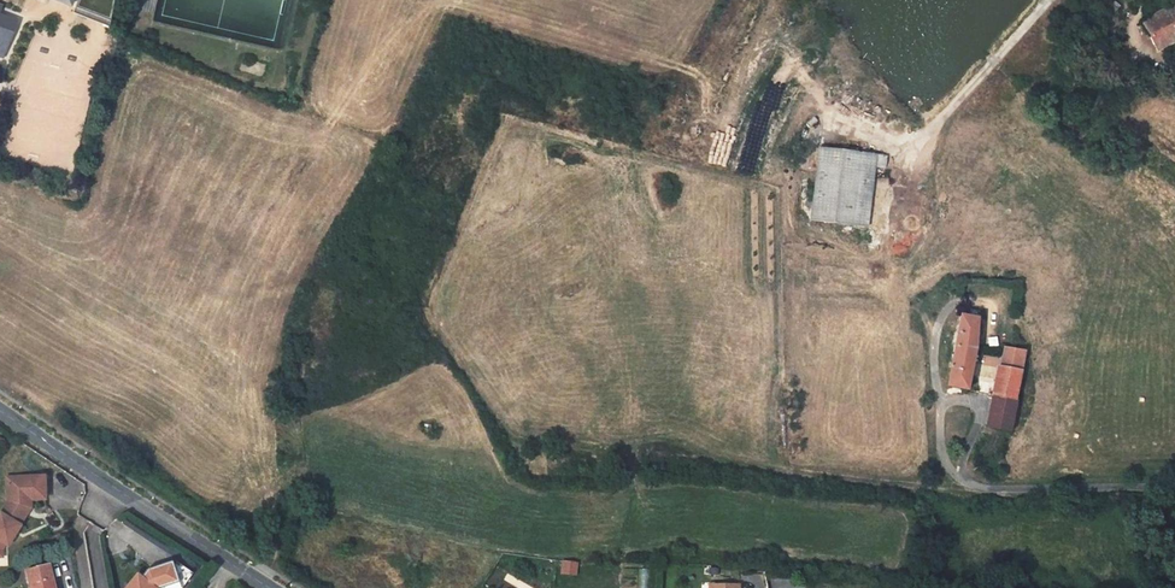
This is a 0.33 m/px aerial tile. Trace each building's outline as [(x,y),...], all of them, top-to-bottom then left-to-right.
[(1143,19),(1158,48),(1174,39),(1174,4),(1143,19)] [(5,59),(21,21),(0,13),(0,57),(5,59)] [(1105,35),(1099,29),(1093,24),(1087,31),(1095,38),(1099,41),(1105,35)] [(867,144),(821,137),(811,211),(859,217),(865,156),(867,144)] [(877,145),(867,144),(865,156),(875,157),(877,145)] [(877,155),(876,167),(884,168),(885,156),(877,155)] [(972,342),(991,347),(998,317),(979,313),(972,342)] [(972,342),(963,380),(981,385),(991,347),(972,342)] [(1029,402),(1042,353),(1032,350),(1022,348),(1009,396),(1029,402)] [(1021,433),(1029,402),(1009,396),(1001,426),(1021,433)] [(1,547),(4,549),(17,530),(16,529),(28,512),(28,505),(43,505),(43,481),(6,481),(6,505),(0,513),(0,549),(1,547)] [(153,583),(160,587),(180,587),(194,568),(177,555),(175,558),(171,555),(147,564),(140,573),(137,570),(124,587),(150,587),(153,583)] [(575,576),(578,564),(563,561),(561,572),(575,576)] [(55,566),(30,569),(33,587),(58,587),(55,566)]
